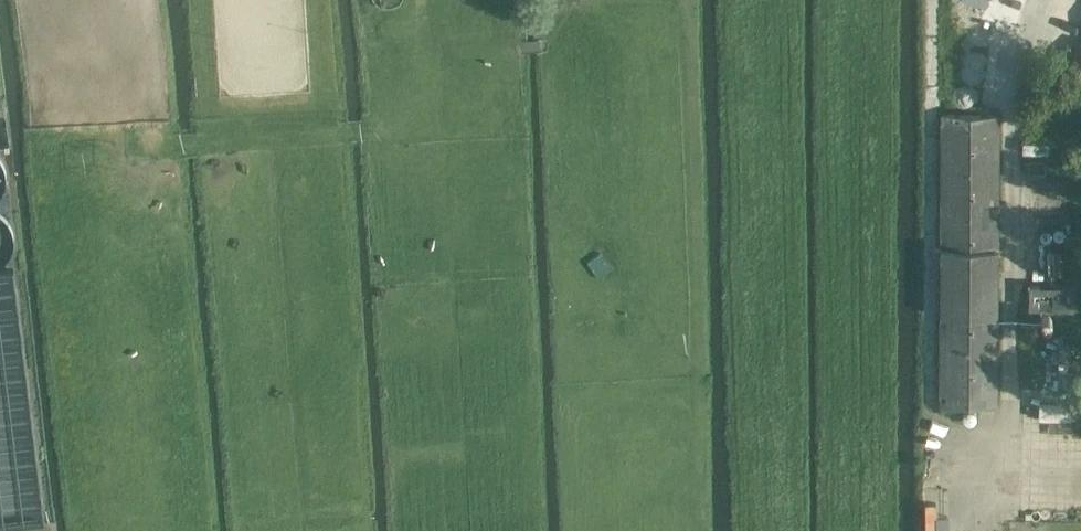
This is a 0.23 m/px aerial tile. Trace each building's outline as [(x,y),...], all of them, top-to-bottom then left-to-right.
[(939,406),(997,405),(997,316),(997,248),(998,248),(999,114),(989,114),(1001,32),(1014,37),(1026,0),(963,0),(983,7),(977,24),(991,29),(989,38),(983,37),(981,55),(987,56),(979,114),(941,114),(940,248),(941,248),(940,315),(939,315),(939,406)] [(42,527),(9,273),(0,274),(0,530),(12,530),(42,527)] [(1067,280),(1029,281),(1030,311),(1068,310),(1067,280)]
